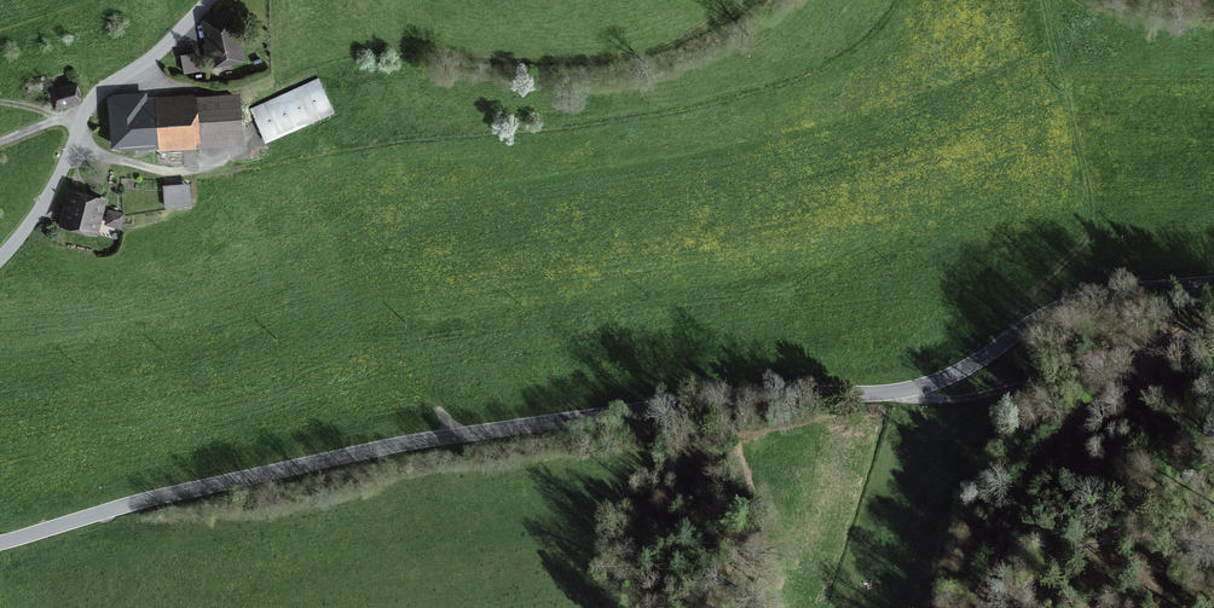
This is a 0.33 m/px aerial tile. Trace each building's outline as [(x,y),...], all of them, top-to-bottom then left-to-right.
[(229,16),(201,23),(210,64),(239,58),(229,16)] [(74,77),(45,84),(50,107),(80,100),(74,77)] [(319,81),(252,108),(267,143),(333,116),(319,81)] [(137,100),(115,102),(118,148),(239,139),(237,102),(138,109),(137,100)] [(190,185),(165,186),(165,207),(190,206),(190,185)] [(102,202),(71,194),(62,226),(93,235),(102,202)] [(124,216),(111,213),(108,226),(121,229),(124,216)]
